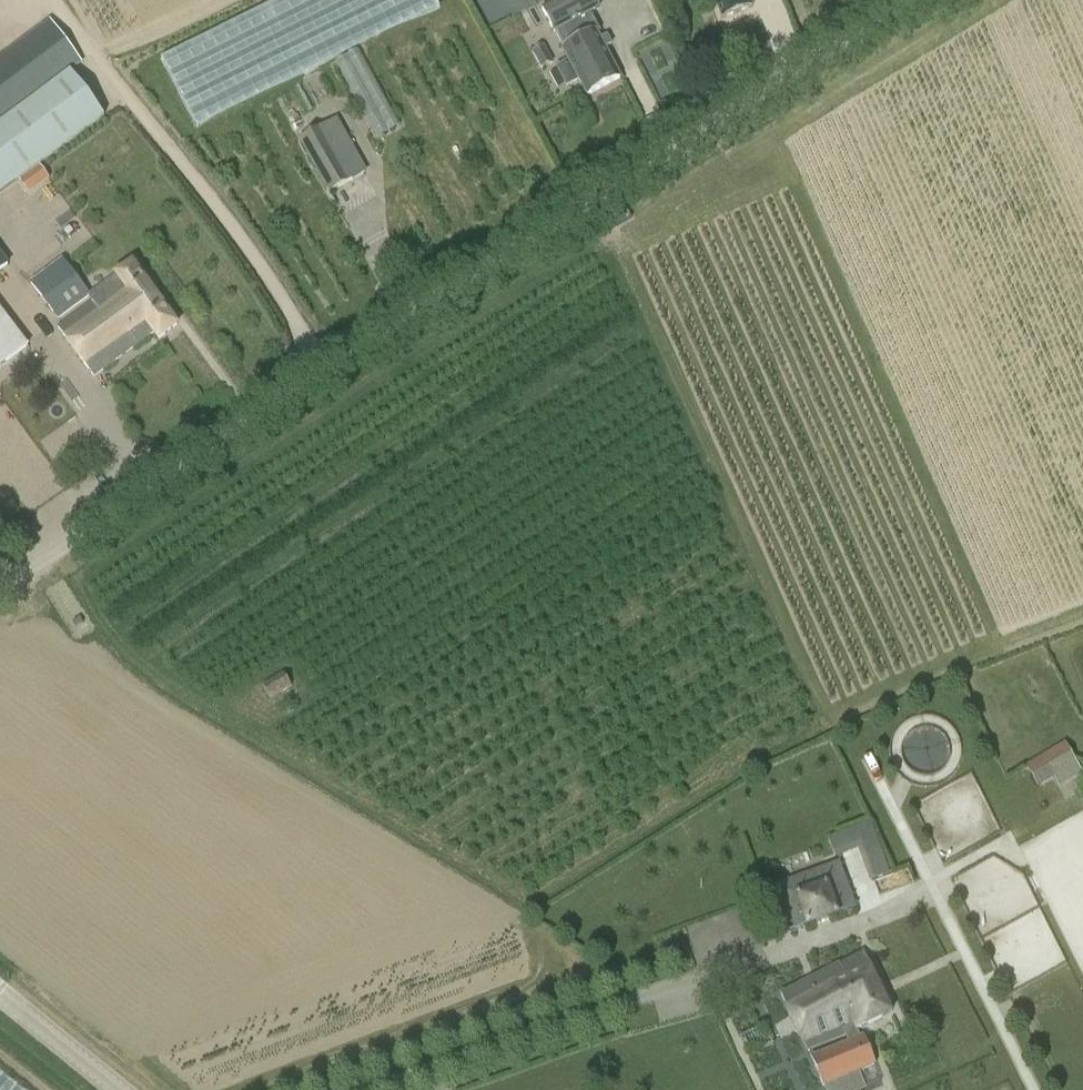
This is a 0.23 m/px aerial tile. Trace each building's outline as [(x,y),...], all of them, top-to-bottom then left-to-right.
[(596,32),(599,31),(591,15),(600,11),(594,0),(559,0),(541,10),(562,50),(596,32)] [(749,0),(713,0),(721,22),(753,10),(749,0)] [(19,181),(29,195),(50,180),(40,166),(105,118),(71,74),(82,66),(48,20),(0,56),(0,195),(19,181)] [(600,40),(596,32),(562,50),(569,62),(558,68),(568,88),(579,83),(587,97),(621,79),(605,49),(612,45),(607,36),(600,40)] [(544,46),(533,52),(542,69),(554,62),(544,46)] [(378,136),(399,124),(387,101),(366,113),(378,136)] [(336,123),(301,143),(329,194),(364,175),(336,123)] [(9,266),(0,255),(0,273),(9,266)] [(60,321),(91,297),(89,295),(62,260),(30,285),(57,323),(60,321)] [(91,297),(60,321),(62,324),(56,329),(93,380),(155,335),(158,340),(178,327),(135,264),(116,277),(89,295),(91,297)] [(10,360),(27,347),(24,343),(0,310),(0,368),(10,360)] [(947,759),(937,730),(904,741),(914,770),(947,759)] [(1054,775),(1077,761),(1075,758),(1066,741),(1042,754),(1054,775)] [(974,774),(914,799),(935,850),(995,825),(974,774)] [(873,821),(829,837),(836,856),(861,847),(873,880),(892,873),(873,821)] [(840,865),(774,890),(789,932),(856,908),(840,865)] [(782,995),(788,1007),(785,1008),(807,1052),(848,1034),(851,1040),(811,1056),(823,1087),(824,1089),(862,1089),(881,1082),(876,1065),(863,1036),(860,1037),(857,1031),(893,1014),(863,954),(782,995)]
